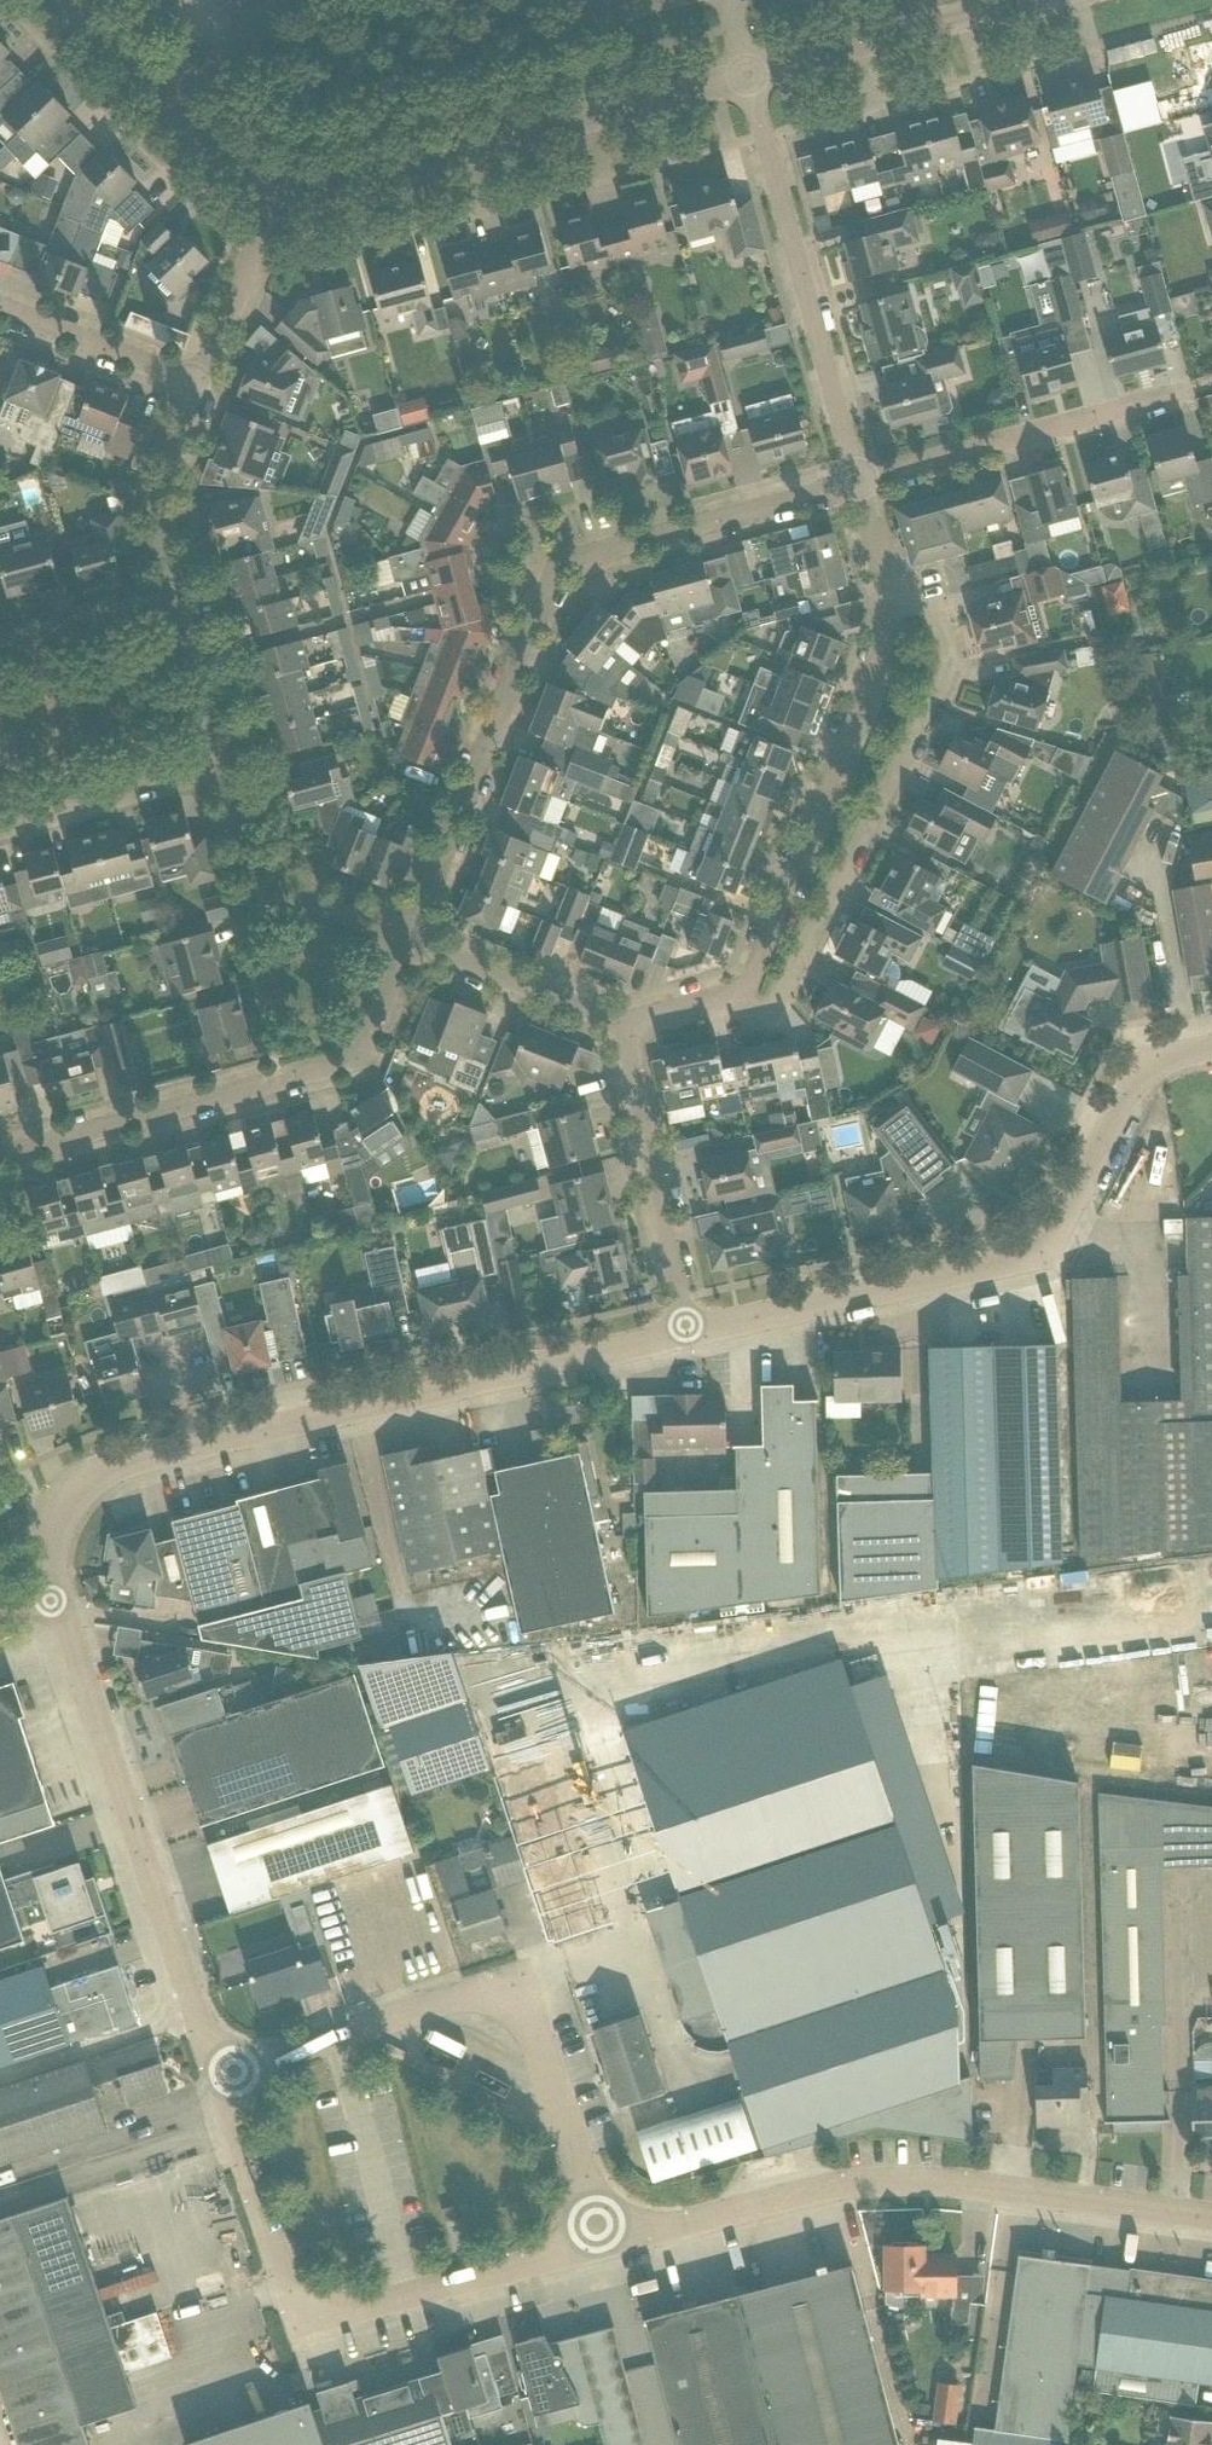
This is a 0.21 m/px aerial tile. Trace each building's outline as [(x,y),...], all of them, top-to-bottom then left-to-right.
[(1113,92),(1124,133),(1211,109),(1211,41),(1187,47),(1197,85),(1179,90),(1180,95),(1156,102),(1151,82),(1113,92)] [(21,71),(10,61),(8,63),(4,59),(10,52),(0,42),(0,92),(21,71)] [(0,92),(0,123),(4,119),(19,134),(55,99),(40,82),(33,89),(29,85),(31,82),(21,71),(0,92)] [(1108,123),(1095,77),(1079,81),(1078,78),(1049,86),(1050,89),(1044,91),(1053,124),(1045,127),(1051,150),(1059,148),(1059,147),(1091,138),(1088,128),(1108,123)] [(81,134),(71,123),(68,125),(64,121),(71,115),(55,99),(19,134),(0,152),(0,168),(4,172),(17,159),(24,166),(37,153),(49,166),(59,157),(58,156),(81,134)] [(1022,149),(1040,144),(1028,99),(997,108),(996,104),(977,109),(982,125),(970,128),(973,137),(986,187),(988,193),(1017,185),(1008,157),(1023,153),(1022,149)] [(970,192),(986,187),(973,137),(959,141),(953,116),(924,124),(936,167),(953,163),(955,170),(963,168),(970,192)] [(888,160),(890,166),(895,185),(910,181),(908,173),(936,167),(924,124),(895,131),(895,133),(896,133),(902,156),(888,160)] [(1203,127),(1203,128),(1204,128),(1211,157),(1211,124),(1203,127)] [(75,178),(60,216),(82,224),(95,192),(121,167),(105,150),(99,157),(95,152),(97,150),(81,134),(58,156),(59,157),(77,176),(75,178)] [(1101,140),(1123,223),(1147,217),(1124,134),(1101,140)] [(895,185),(890,166),(888,160),(875,163),(869,139),(840,146),(851,189),(878,182),(880,189),(895,185)] [(851,189),(840,146),(811,154),(818,179),(804,182),(811,208),(826,204),(824,196),(851,189)] [(1201,162),(1210,197),(1210,198),(1211,197),(1211,159),(1201,162)] [(95,192),(82,224),(81,228),(103,237),(110,219),(117,222),(129,234),(154,209),(136,191),(134,193),(130,189),(137,183),(121,167),(95,192)] [(43,176),(27,192),(50,200),(57,182),(43,176)] [(689,242),(728,231),(735,259),(766,251),(752,199),(735,204),(729,181),(699,189),(698,185),(675,192),(689,242)] [(10,193),(8,199),(11,204),(17,206),(22,203),(24,197),(22,192),(16,190),(10,193)] [(622,264),(654,255),(651,246),(668,242),(656,197),(623,206),(627,221),(611,225),(622,264)] [(899,198),(887,201),(890,213),(902,210),(899,198)] [(1084,206),(1081,215),(1088,222),(1097,219),(1107,217),(1105,206),(1098,208),(1093,203),(1084,206)] [(844,263),(850,282),(873,276),(901,270),(895,249),(920,243),(911,209),(863,222),(866,238),(845,244),(850,261),(844,263)] [(815,221),(817,230),(831,226),(827,211),(813,215),(815,221)] [(1074,234),(1068,212),(1048,218),(1054,239),(1074,234)] [(622,264),(611,225),(596,229),(592,214),(558,223),(571,268),(587,264),(589,273),(622,264)] [(48,247),(23,237),(11,267),(32,275),(33,272),(39,274),(35,282),(56,290),(81,228),(82,224),(60,216),(48,247)] [(186,239),(181,244),(161,223),(142,242),(132,266),(142,277),(149,270),(178,300),(196,283),(191,279),(209,262),(202,255),(202,250),(194,241),(188,241),(186,239)] [(11,267),(23,237),(0,228),(0,262),(11,267)] [(81,228),(56,290),(77,299),(80,290),(86,292),(85,295),(107,304),(119,274),(92,264),(103,237),(81,228)] [(493,251),(496,261),(504,293),(536,284),(535,277),(551,273),(539,229),(506,238),(508,247),(493,251)] [(1084,233),(1061,239),(1071,275),(1073,283),(1096,277),(1084,233)] [(504,293),(496,261),(493,251),(478,255),(475,246),(441,255),(454,300),(470,295),(472,301),(504,293)] [(123,252),(118,266),(129,271),(135,256),(123,252)] [(369,275),(382,320),(413,312),(420,337),(438,332),(432,307),(433,307),(420,261),(369,275)] [(1158,262),(1137,268),(1148,308),(1151,318),(1172,312),(1158,262)] [(982,285),(977,263),(951,269),(956,291),(982,285)] [(1011,334),(998,338),(1004,362),(1013,394),(1027,391),(1029,402),(1050,396),(1048,391),(1077,383),(1070,355),(1091,349),(1085,326),(1082,317),(1073,283),(1071,275),(1050,281),(1060,318),(1011,332),(1011,334)] [(288,315),(276,328),(317,365),(329,350),(331,356),(366,347),(362,331),(365,330),(359,305),(354,306),(349,287),(345,288),(344,285),(340,285),(336,286),(332,289),(333,291),(326,293),(327,296),(302,303),(290,317),(288,315)] [(553,296),(562,330),(576,326),(566,289),(555,292),(553,296)] [(917,321),(909,293),(890,298),(861,306),(866,324),(861,325),(871,361),(896,354),(898,363),(921,356),(924,354),(926,350),(928,342),(926,334),(922,329),(916,327),(915,322),(917,321)] [(779,306),(768,309),(772,325),(783,322),(779,306)] [(667,353),(654,307),(634,312),(646,358),(667,353)] [(1123,335),(1104,341),(1114,378),(1167,364),(1157,328),(1175,323),(1172,312),(1151,318),(1148,308),(1118,317),(1123,335)] [(157,340),(163,325),(131,312),(125,327),(157,340)] [(448,321),(458,358),(472,354),(463,320),(459,318),(448,321)] [(764,330),(719,342),(724,361),(769,349),(764,330)] [(323,378),(281,342),(258,369),(251,367),(239,396),(278,411),(286,392),(292,395),(313,403),(323,378)] [(714,345),(675,356),(683,383),(703,378),(710,405),(729,400),(714,345)] [(586,353),(592,375),(617,367),(611,346),(586,353)] [(922,423),(925,437),(940,433),(936,419),(943,417),(942,414),(949,413),(952,407),(945,379),(965,373),(958,348),(916,359),(921,377),(881,388),(886,407),(883,411),(886,420),(890,423),(891,427),(913,421),(914,425),(922,423)] [(5,386),(4,389),(4,393),(6,396),(7,397),(34,407),(25,431),(21,440),(37,446),(31,464),(45,469),(59,433),(69,409),(51,402),(60,376),(21,361),(14,380),(13,379),(9,381),(7,383),(5,386)] [(680,385),(685,414),(705,411),(701,382),(680,385)] [(69,409),(59,433),(81,442),(84,433),(109,443),(106,452),(126,460),(138,430),(119,422),(128,399),(93,385),(91,391),(78,386),(69,409)] [(992,390),(987,400),(990,412),(1010,406),(1005,386),(992,390)] [(505,418),(500,402),(472,410),(477,426),(505,418)] [(412,403),(399,407),(405,427),(418,424),(412,403)] [(747,422),(760,466),(776,462),(775,457),(807,448),(796,408),(747,422)] [(397,410),(374,416),(379,434),(402,427),(397,410)] [(226,433),(214,464),(229,469),(222,487),(246,489),(259,489),(279,490),(292,456),(276,450),(280,438),(273,435),(275,431),(228,412),(221,431),(226,433)] [(505,418),(477,426),(481,443),(509,436),(505,418)] [(733,474),(720,427),(676,439),(688,486),(733,474)] [(1159,483),(1185,476),(1193,506),(1211,501),(1211,458),(1196,462),(1186,427),(1147,438),(1159,483)] [(417,443),(432,439),(429,429),(414,433),(417,443)] [(531,440),(546,495),(572,488),(565,463),(580,459),(572,429),(531,440)] [(615,437),(613,432),(592,438),(604,482),(636,473),(640,488),(660,482),(645,429),(615,437)] [(417,443),(414,433),(400,437),(402,447),(417,443)] [(546,495),(531,440),(529,436),(513,441),(514,445),(489,451),(491,458),(497,482),(512,478),(519,503),(546,495)] [(365,446),(359,463),(364,466),(395,458),(390,439),(365,446)] [(317,495),(338,497),(355,451),(337,445),(317,495)] [(1107,459),(1084,465),(1090,488),(1096,508),(1120,502),(1125,520),(1157,511),(1151,490),(1145,467),(1128,471),(1124,457),(1115,452),(1105,454),(1107,459)] [(0,459),(0,476),(10,473),(6,457),(0,459)] [(498,503),(486,460),(461,466),(455,478),(487,514),(492,505),(498,503)] [(1033,500),(1016,504),(1027,546),(1034,572),(1052,567),(1044,541),(1053,539),(1049,526),(1079,518),(1070,487),(1066,488),(1060,467),(1026,476),(1033,500)] [(487,514),(455,478),(448,490),(423,476),(413,494),(438,508),(477,530),(487,514)] [(987,526),(1013,519),(1002,481),(977,488),(987,526)] [(987,526),(977,488),(952,494),(959,523),(962,533),(987,526)] [(959,523),(952,494),(896,510),(904,538),(959,523)] [(329,519),(338,497),(317,495),(310,512),(329,519)] [(350,514),(356,500),(346,496),(340,511),(350,514)] [(274,550),(259,497),(234,504),(233,500),(211,507),(212,512),(211,521),(217,527),(222,548),(251,539),(256,555),(274,550)] [(419,541),(422,549),(468,546),(477,530),(438,508),(419,541)] [(345,529),(350,514),(340,511),(335,525),(345,529)] [(92,521),(99,544),(73,552),(84,594),(123,583),(116,556),(132,551),(121,513),(92,521)] [(968,552),(962,532),(962,533),(959,523),(904,538),(911,567),(968,552)] [(1162,529),(1145,534),(1149,550),(1166,545),(1162,529)] [(782,572),(783,575),(840,560),(833,533),(776,549),(782,572)] [(31,597),(61,589),(46,534),(0,547),(0,572),(1,572),(8,597),(30,592),(31,597)] [(408,534),(402,545),(413,551),(419,540),(408,534)] [(313,540),(318,558),(327,556),(322,537),(313,540)] [(468,546),(422,549),(388,558),(395,583),(402,581),(406,597),(433,590),(471,579),(467,567),(474,566),(468,546)] [(232,590),(276,578),(291,574),(284,548),(274,550),(256,555),(226,563),(231,580),(230,581),(232,590)] [(754,583),(751,574),(745,551),(726,556),(732,578),(733,578),(735,588),(754,583)] [(1016,556),(1019,568),(1021,574),(1032,571),(1026,551),(1014,554),(1015,556),(1016,556)] [(1019,568),(1016,556),(1015,556),(1004,559),(1007,571),(1019,568)] [(1007,571),(1004,559),(992,562),(996,574),(1007,571)] [(840,560),(783,575),(788,588),(791,590),(795,590),(798,598),(807,596),(807,597),(847,586),(840,560)] [(676,569),(687,610),(688,610),(692,625),(742,612),(735,588),(733,578),(732,578),(709,584),(703,562),(676,569)] [(996,574),(992,562),(981,566),(984,577),(996,574)] [(1112,563),(1102,566),(1106,582),(1122,577),(1120,568),(1112,563)] [(984,577),(981,566),(969,569),(972,581),(984,577)] [(1102,566),(1089,569),(1094,585),(1106,582),(1102,566)] [(999,606),(971,613),(981,652),(1001,646),(1002,651),(1036,641),(1026,605),(1065,594),(1068,604),(1090,598),(1085,583),(1058,569),(1054,567),(1052,567),(1034,572),(1010,579),(1014,595),(997,600),(999,606)] [(626,595),(627,595),(632,605),(631,605),(639,618),(640,618),(655,644),(669,640),(662,617),(687,610),(676,569),(650,577),(653,588),(626,595)] [(324,579),(326,590),(336,587),(333,577),(324,579)] [(241,616),(249,613),(283,604),(282,601),(276,578),(232,590),(235,598),(236,598),(241,616)] [(434,595),(444,630),(492,632),(484,604),(478,605),(472,585),(471,579),(433,590),(434,595)] [(336,587),(326,590),(334,617),(343,614),(336,587)] [(599,604),(581,625),(614,652),(624,639),(645,656),(655,644),(640,618),(639,618),(631,605),(632,605),(627,595),(611,614),(599,604)] [(283,604),(249,613),(256,638),(298,627),(290,599),(282,601),(283,604)] [(802,615),(799,605),(774,612),(775,616),(760,620),(757,609),(742,613),(746,629),(776,621),(776,622),(789,618),(802,615)] [(834,607),(802,615),(789,618),(793,631),(785,633),(780,648),(809,660),(833,669),(844,643),(829,637),(832,631),(831,627),(839,624),(834,607)] [(374,621),(376,631),(391,627),(388,617),(374,621)] [(372,632),(369,622),(354,626),(357,636),(372,632)] [(585,685),(616,697),(621,683),(632,667),(614,652),(581,625),(564,646),(594,671),(590,675),(589,674),(585,685)] [(338,631),(345,656),(354,654),(347,628),(338,631)] [(1102,628),(1086,632),(1089,646),(1105,642),(1102,628)] [(444,630),(438,645),(437,647),(474,661),(474,660),(480,662),(492,632),(444,630)] [(374,642),(372,632),(357,636),(359,646),(374,642)] [(260,652),(266,676),(267,677),(300,668),(301,670),(309,668),(302,641),(260,652)] [(432,642),(421,671),(463,688),(474,661),(437,647),(438,645),(432,642)] [(783,678),(777,693),(818,709),(828,683),(804,674),(809,660),(780,648),(770,674),(783,678)] [(1037,730),(1055,670),(1067,668),(1064,651),(1014,660),(1017,677),(1019,677),(1017,684),(998,678),(992,695),(989,696),(985,708),(988,711),(986,715),(1037,730)] [(1151,652),(1127,658),(1135,689),(1158,683),(1151,652)] [(345,656),(348,668),(357,665),(354,654),(345,656)] [(366,669),(370,686),(381,684),(376,666),(366,669)] [(702,667),(677,687),(672,700),(694,709),(709,670),(702,667)] [(262,697),(264,706),(307,694),(301,670),(300,668),(267,677),(266,676),(258,678),(263,696),(262,697)] [(421,671),(410,698),(453,715),(463,688),(421,671)] [(818,709),(777,693),(753,683),(752,684),(756,686),(749,702),(747,701),(738,724),(778,739),(784,725),(808,735),(818,709)] [(370,686),(374,698),(384,696),(381,684),(370,686)] [(549,684),(540,708),(599,731),(608,707),(613,709),(617,697),(616,697),(585,685),(583,692),(586,693),(585,698),(549,684)] [(353,688),(359,707),(368,705),(363,686),(353,688)] [(698,708),(718,713),(723,692),(703,687),(698,708)] [(268,714),(272,731),(314,719),(307,694),(264,706),(266,714),(268,714)] [(406,727),(448,744),(449,742),(443,740),(453,715),(410,698),(400,725),(406,727)] [(359,707),(363,725),(373,723),(368,705),(359,707)] [(683,737),(692,713),(678,707),(674,719),(669,731),(681,736),(683,737)] [(591,753),(599,731),(540,708),(530,733),(570,748),(574,751),(570,762),(606,776),(612,761),(591,753)] [(1207,716),(1188,719),(1191,733),(1209,730),(1207,716)] [(314,719),(272,731),(279,756),(321,745),(314,719)] [(1175,719),(1158,722),(1159,732),(1170,739),(1178,738),(1175,719)] [(395,735),(391,720),(380,723),(384,738),(395,735)] [(448,744),(406,727),(395,754),(438,770),(448,744)] [(1053,767),(1063,748),(998,729),(988,747),(975,740),(972,746),(956,738),(939,769),(977,789),(986,770),(994,774),(993,775),(1011,785),(1027,753),(1053,767)] [(681,736),(669,731),(663,744),(676,749),(681,736)] [(741,731),(732,756),(790,779),(795,767),(789,763),(793,752),(756,737),(741,731)] [(1195,749),(1194,737),(1183,738),(1184,750),(1195,749)] [(1116,751),(1099,783),(1154,812),(1184,827),(1182,798),(1157,785),(1162,775),(1116,751)] [(722,780),(734,785),(734,784),(775,800),(779,789),(786,790),(790,779),(732,756),(724,753),(721,761),(728,764),(722,780)] [(331,836),(340,811),(333,782),(343,779),(336,754),(307,762),(307,764),(300,766),(303,778),(287,783),(294,811),(317,805),(325,833),(330,836),(331,836)] [(521,756),(512,780),(567,802),(574,784),(600,794),(606,776),(570,762),(564,778),(559,776),(561,772),(521,756)] [(1181,772),(1191,814),(1211,809),(1211,765),(1181,772)] [(655,766),(650,779),(662,784),(667,771),(655,766)] [(604,790),(633,799),(637,785),(608,776),(604,790)] [(662,784),(650,779),(645,791),(657,796),(662,784)] [(547,822),(542,834),(552,838),(557,826),(567,802),(512,780),(502,805),(542,820),(547,822)] [(1099,783),(1084,813),(1138,842),(1154,812),(1099,783)] [(768,810),(772,800),(774,801),(775,800),(734,784),(734,785),(725,808),(769,825),(774,814),(768,810)] [(984,842),(998,816),(944,788),(935,807),(922,800),(916,813),(913,812),(909,817),(908,823),(910,824),(907,829),(922,837),(920,841),(950,857),(963,831),(984,842)] [(720,820),(716,832),(753,847),(758,836),(765,837),(769,825),(725,808),(710,802),(705,815),(720,820)] [(340,811),(331,836),(330,836),(329,839),(331,839),(328,846),(340,851),(334,867),(360,877),(377,836),(361,829),(364,820),(340,811)] [(637,829),(642,816),(629,811),(625,824),(637,829)] [(141,840),(143,845),(148,866),(157,864),(159,872),(185,864),(191,884),(220,876),(208,835),(192,839),(185,812),(146,822),(150,838),(141,840)] [(1084,813),(1067,844),(1122,873),(1138,842),(1084,813)] [(611,861),(636,871),(650,835),(625,824),(616,847),(611,861)] [(690,850),(750,873),(755,862),(749,858),(753,847),(716,832),(700,826),(690,850)] [(154,886),(148,866),(143,845),(141,840),(141,839),(127,842),(123,829),(95,836),(112,898),(154,886)] [(483,855),(490,857),(515,866),(515,867),(541,877),(551,853),(553,854),(558,841),(552,838),(542,834),(534,831),(529,844),(515,838),(492,829),(483,854),(483,855)] [(393,872),(406,877),(420,842),(396,833),(393,842),(377,836),(360,877),(386,888),(393,872)] [(1211,883),(1211,833),(1188,837),(1196,886),(1211,883)] [(65,889),(71,910),(112,898),(95,836),(67,844),(71,858),(57,861),(65,889)] [(1035,837),(1029,848),(1040,854),(1046,842),(1035,837)] [(604,842),(598,856),(611,861),(616,847),(604,842)] [(1122,873),(1067,844),(1051,876),(1052,876),(1105,904),(1122,873)] [(18,883),(25,910),(49,904),(47,894),(65,889),(57,861),(54,847),(25,855),(29,869),(15,873),(18,883)] [(576,849),(572,860),(584,865),(589,854),(576,849)] [(690,850),(681,874),(734,895),(739,884),(746,884),(750,873),(690,850)] [(921,929),(933,935),(947,909),(929,900),(941,877),(895,853),(887,867),(892,870),(881,891),(907,904),(900,917),(921,929)] [(500,904),(500,903),(508,906),(514,908),(520,892),(507,886),(515,867),(515,866),(490,857),(483,855),(469,891),(476,893),(475,894),(500,904)] [(18,883),(4,887),(0,871),(0,914),(11,911),(15,927),(29,923),(25,910),(18,883)] [(1196,886),(1173,890),(1184,953),(1188,977),(1190,976),(1193,993),(1211,990),(1211,895),(1210,886),(1211,885),(1211,883),(1196,886)] [(669,912),(678,889),(665,884),(656,906),(669,912)] [(578,929),(582,918),(589,902),(590,899),(591,896),(568,887),(555,920),(578,929)] [(698,921),(688,946),(718,957),(733,921),(719,915),(723,905),(680,888),(671,910),(698,921)] [(475,894),(476,893),(469,891),(468,890),(459,915),(498,930),(508,906),(500,903),(500,904),(475,894)] [(590,899),(589,902),(598,905),(602,896),(592,892),(591,896),(590,899)] [(224,895),(204,901),(210,922),(229,916),(224,895)] [(157,899),(142,903),(147,921),(162,917),(157,899)] [(619,933),(624,919),(625,916),(598,905),(589,902),(582,918),(578,929),(573,941),(586,946),(580,962),(604,972),(619,933)] [(866,977),(883,986),(883,985),(891,990),(896,980),(897,975),(898,971),(896,966),(893,963),(890,960),(884,957),(887,952),(910,963),(924,937),(889,919),(881,933),(851,917),(847,924),(851,926),(836,955),(868,972),(866,977)] [(651,962),(661,937),(648,932),(649,929),(624,919),(619,933),(604,972),(629,981),(634,966),(648,971),(651,962)] [(531,947),(552,955),(562,928),(542,920),(531,947)] [(955,945),(985,961),(995,941),(972,929),(961,933),(955,945)] [(159,945),(173,998),(222,984),(213,952),(218,951),(213,931),(159,945)] [(666,968),(677,939),(662,934),(661,937),(651,962),(666,968)] [(1026,987),(1005,1027),(1010,1030),(1033,1042),(1033,1041),(1054,1052),(1056,1047),(1073,1055),(1083,1035),(1091,1021),(1086,1018),(1081,1016),(1089,1001),(1090,1000),(1107,997),(1110,997),(1112,1004),(1152,997),(1142,938),(1101,945),(1105,965),(1102,965),(1085,968),(1083,968),(1066,971),(1051,1000),(1026,987)] [(53,962),(47,942),(36,944),(42,965),(53,962)] [(36,951),(21,955),(26,971),(41,967),(36,951)] [(89,979),(108,973),(102,951),(83,957),(86,969),(89,979)] [(967,953),(957,972),(974,981),(984,962),(967,953)] [(83,957),(69,961),(72,973),(86,969),(83,957)] [(883,985),(883,986),(874,1003),(834,981),(815,1017),(836,1028),(833,1033),(863,1049),(866,1044),(867,1044),(867,1043),(873,1047),(883,1028),(877,1025),(883,1015),(912,1030),(924,1007),(891,990),(883,985)] [(470,1058),(487,1015),(467,1007),(465,1012),(431,998),(407,1059),(451,1077),(448,1083),(476,1094),(487,1064),(470,1058)] [(199,1010),(211,1055),(251,1044),(239,999),(199,1010)] [(930,1042),(941,1027),(924,1016),(913,1031),(930,1042)] [(121,1022),(102,1027),(112,1064),(113,1064),(115,1071),(134,1065),(127,1042),(121,1022)] [(495,1063),(491,1073),(512,1081),(517,1070),(519,1063),(565,1081),(579,1045),(528,1025),(523,1038),(507,1032),(495,1063)] [(28,1026),(13,1030),(18,1050),(21,1059),(37,1054),(45,1082),(50,1101),(75,1094),(60,1038),(59,1038),(59,1036),(32,1043),(28,1026)] [(102,1027),(60,1038),(75,1094),(100,1087),(95,1068),(112,1064),(102,1027)] [(769,1045),(777,1084),(793,1081),(795,1091),(804,1089),(812,1122),(832,1118),(822,1075),(821,1070),(817,1051),(816,1047),(798,1051),(795,1039),(769,1045)] [(969,1040),(952,1071),(988,1091),(980,1107),(990,1113),(978,1137),(967,1157),(984,1166),(980,1175),(1001,1186),(1016,1159),(1018,1161),(1023,1151),(1030,1155),(1043,1131),(1021,1119),(1013,1115),(1017,1107),(1014,1105),(1031,1073),(969,1040)] [(740,1096),(734,1067),(735,1067),(732,1056),(720,1058),(717,1043),(691,1048),(702,1103),(720,1100),(723,1115),(742,1111),(740,1103),(739,1096),(740,1096)] [(663,1090),(667,1112),(702,1105),(702,1103),(691,1048),(686,1049),(685,1045),(672,1048),(673,1052),(664,1054),(671,1089),(663,1090)] [(777,1084),(769,1045),(742,1050),(743,1053),(732,1056),(735,1067),(734,1067),(740,1096),(739,1096),(740,1103),(742,1103),(753,1100),(760,1098),(772,1098),(780,1099),(777,1084)] [(832,1048),(817,1051),(821,1070),(822,1075),(838,1072),(832,1048)] [(5,1113),(4,1111),(19,1107),(15,1093),(29,1089),(20,1059),(18,1050),(0,1054),(0,1114),(5,1113)] [(364,1167),(367,1178),(412,1149),(390,1115),(393,1111),(380,1091),(348,1112),(358,1127),(350,1132),(357,1143),(355,1144),(362,1167),(364,1167)] [(910,1196),(919,1190),(922,1194),(943,1178),(940,1174),(956,1162),(908,1099),(871,1127),(890,1152),(881,1159),(883,1171),(846,1179),(848,1192),(847,1192),(856,1236),(882,1230),(881,1225),(915,1218),(910,1196)] [(343,1165),(340,1153),(333,1130),(332,1130),(319,1133),(313,1111),(300,1115),(301,1118),(286,1122),(291,1141),(293,1147),(299,1169),(300,1169),(302,1176),(305,1184),(329,1178),(332,1185),(347,1181),(345,1172),(343,1165)] [(496,1120),(501,1139),(527,1132),(534,1130),(529,1111),(496,1120)] [(596,1154),(589,1131),(593,1130),(588,1111),(539,1124),(540,1128),(534,1130),(527,1132),(537,1170),(596,1154)] [(470,1128),(474,1142),(498,1135),(494,1121),(470,1128)] [(798,1125),(753,1135),(757,1155),(802,1145),(804,1151),(823,1147),(817,1121),(812,1122),(798,1125)] [(293,1147),(291,1141),(277,1145),(271,1123),(258,1126),(259,1129),(244,1133),(249,1153),(251,1158),(257,1181),(259,1180),(260,1187),(261,1188),(280,1184),(284,1198),(305,1193),(301,1176),(302,1176),(300,1169),(299,1169),(293,1147)] [(257,1181),(251,1158),(249,1153),(235,1156),(229,1134),(216,1138),(217,1141),(202,1144),(208,1166),(209,1172),(215,1192),(217,1200),(218,1202),(244,1194),(244,1192),(260,1187),(259,1180),(257,1181)] [(453,1136),(449,1147),(460,1151),(464,1140),(453,1136)] [(215,1192),(209,1172),(208,1166),(193,1170),(187,1146),(158,1154),(164,1178),(166,1184),(171,1200),(199,1192),(202,1204),(217,1200),(215,1192)] [(706,1179),(700,1181),(704,1198),(709,1197),(710,1200),(730,1196),(730,1199),(754,1194),(756,1193),(747,1151),(725,1156),(706,1160),(703,1161),(701,1161),(702,1163),(703,1169),(706,1179)] [(171,1200),(166,1184),(164,1178),(150,1182),(143,1158),(114,1165),(121,1190),(122,1195),(127,1212),(131,1224),(158,1217),(162,1230),(178,1226),(174,1212),(171,1200)] [(378,1222),(367,1178),(364,1167),(362,1167),(345,1172),(347,1181),(359,1227),(378,1222)] [(127,1212),(122,1195),(121,1190),(107,1193),(100,1169),(71,1177),(77,1201),(79,1207),(87,1236),(116,1228),(131,1224),(127,1212)] [(544,1220),(552,1249),(563,1247),(586,1241),(584,1231),(613,1224),(605,1193),(609,1192),(604,1172),(551,1185),(559,1217),(544,1220)] [(481,1195),(487,1216),(507,1211),(543,1202),(537,1180),(481,1195)] [(79,1207),(77,1201),(63,1205),(57,1181),(27,1189),(40,1236),(69,1228),(72,1240),(87,1236),(79,1207)] [(831,1187),(808,1192),(812,1213),(836,1208),(831,1187)] [(788,1235),(780,1200),(720,1213),(720,1215),(724,1232),(706,1236),(713,1269),(774,1255),(771,1239),(788,1235)] [(487,1216),(486,1216),(487,1220),(492,1242),(493,1248),(497,1263),(498,1263),(516,1258),(511,1237),(512,1237),(507,1211),(487,1216)] [(404,1217),(389,1220),(392,1235),(401,1233),(406,1225),(404,1217)] [(1187,1219),(1192,1404),(1077,1408),(1081,1556),(1125,1555),(1196,1546),(1211,1545),(1211,1218),(1187,1219)] [(1164,1220),(1164,1232),(1183,1231),(1182,1219),(1164,1220)] [(427,1325),(426,1325),(426,1327),(490,1313),(490,1311),(489,1311),(476,1252),(493,1248),(492,1242),(487,1220),(441,1230),(447,1258),(448,1258),(448,1254),(452,1253),(458,1278),(418,1287),(418,1289),(419,1289),(427,1325)] [(626,1269),(621,1243),(615,1245),(614,1238),(597,1242),(598,1248),(556,1258),(563,1287),(581,1283),(586,1304),(609,1299),(608,1292),(627,1287),(624,1270),(626,1269)] [(293,1246),(277,1250),(282,1274),(298,1270),(293,1246)] [(409,1313),(393,1247),(377,1250),(376,1246),(373,1247),(374,1251),(364,1253),(376,1305),(356,1309),(354,1300),(332,1304),(335,1314),(325,1316),(331,1344),(341,1342),(343,1351),(365,1346),(362,1337),(395,1330),(392,1317),(409,1313)] [(2,1254),(14,1296),(18,1309),(43,1302),(48,1319),(62,1315),(47,1260),(33,1263),(29,1247),(2,1254)] [(14,1296),(2,1254),(0,1255),(0,1300),(14,1296)] [(526,1306),(516,1258),(498,1263),(507,1310),(526,1306)] [(190,1273),(187,1261),(172,1265),(175,1277),(190,1273)] [(146,1285),(143,1270),(142,1267),(99,1279),(100,1284),(104,1297),(146,1285)] [(218,1284),(195,1290),(205,1326),(210,1345),(228,1340),(235,1372),(307,1356),(289,1277),(259,1284),(268,1320),(230,1329),(218,1284)] [(146,1395),(140,1373),(142,1373),(133,1338),(166,1329),(168,1336),(205,1326),(195,1290),(193,1282),(110,1305),(120,1340),(112,1342),(115,1353),(94,1359),(105,1402),(136,1393),(138,1397),(146,1395)] [(100,1284),(87,1288),(91,1300),(104,1297),(100,1284)] [(1062,1562),(1059,1445),(1056,1344),(930,1348),(933,1449),(933,1472),(838,1476),(841,1599),(938,1586),(937,1577),(1062,1562)] [(835,1395),(825,1395),(826,1417),(860,1416),(860,1401),(902,1399),(901,1372),(900,1348),(880,1348),(869,1349),(869,1353),(866,1353),(861,1353),(834,1354),(834,1378),(835,1395)] [(21,1374),(14,1349),(0,1352),(0,1380),(21,1374)] [(49,1427),(80,1419),(69,1380),(20,1393),(32,1437),(50,1432),(49,1427)] [(822,1595),(816,1426),(816,1402),(818,1401),(818,1400),(794,1401),(793,1385),(761,1386),(763,1445),(733,1446),(733,1448),(736,1447),(736,1476),(737,1490),(737,1515),(645,1518),(648,1617),(822,1595)] [(16,1422),(6,1387),(0,1389),(0,1426),(16,1422)] [(606,1394),(608,1406),(620,1404),(618,1392),(606,1394)] [(652,1418),(652,1449),(726,1446),(725,1401),(702,1401),(701,1394),(684,1395),(684,1402),(663,1402),(663,1418),(652,1418)] [(551,1449),(553,1458),(539,1461),(550,1507),(590,1498),(590,1499),(600,1497),(587,1441),(551,1449)] [(408,1574),(448,1565),(425,1461),(422,1447),(382,1455),(408,1574)] [(448,1565),(503,1553),(485,1473),(480,1450),(425,1461),(448,1565)] [(655,1483),(654,1458),(633,1459),(634,1483),(655,1483)] [(615,1613),(590,1499),(590,1498),(550,1507),(539,1461),(485,1473),(503,1553),(505,1559),(521,1634),(615,1613)] [(330,1467),(318,1470),(320,1478),(326,1477),(339,1531),(320,1535),(331,1577),(345,1573),(374,1566),(350,1471),(332,1476),(330,1467)] [(736,1476),(718,1477),(718,1491),(737,1490),(736,1476)] [(206,1513),(172,1521),(174,1531),(176,1537),(193,1601),(199,1626),(202,1639),(240,1645),(278,1651),(320,1657),(318,1649),(362,1639),(345,1573),(331,1577),(320,1535),(339,1531),(326,1477),(320,1478),(276,1490),(289,1542),(252,1552),(239,1504),(206,1513)] [(106,1535),(104,1560),(109,1561),(107,1580),(139,1583),(134,1607),(154,1610),(157,1595),(173,1598),(193,1601),(176,1537),(154,1543),(150,1526),(144,1528),(144,1525),(142,1526),(106,1535)] [(1211,1570),(1211,1556),(1199,1558),(1200,1571),(1211,1570)] [(373,1594),(353,1599),(358,1618),(378,1613),(373,1594)] [(213,1679),(209,1667),(194,1664),(197,1649),(140,1640),(137,1663),(135,1663),(147,1700),(213,1679)] [(359,1666),(381,1729),(466,1700),(451,1657),(359,1666)] [(622,1724),(490,1768),(548,1941),(553,1939),(554,1942),(680,1900),(679,1898),(895,1825),(841,1661),(624,1732),(622,1724)] [(277,1665),(273,1687),(288,1690),(292,1668),(277,1665)] [(385,1766),(357,1682),(355,1674),(258,1706),(241,1711),(233,1686),(232,1682),(155,1708),(167,1745),(180,1784),(181,1787),(188,1785),(201,1826),(224,1818),(385,1766)] [(258,1706),(249,1681),(233,1686),(241,1711),(258,1706)] [(55,1825),(11,1689),(0,1693),(0,1843),(55,1825)] [(390,1727),(412,1794),(490,1768),(468,1701),(390,1727)] [(1086,2037),(1079,1780),(971,1765),(979,2082),(981,2082),(980,2077),(1007,2075),(1006,2068),(1009,2068),(1012,2048),(1006,2048),(1005,2040),(1086,2037)] [(230,1837),(207,1844),(230,1912),(230,1913),(281,1896),(306,1888),(390,1860),(413,1853),(391,1784),(368,1791),(230,1837)] [(1112,2133),(1161,2132),(1161,2121),(1164,2121),(1161,2025),(1166,2025),(1162,1868),(1211,1867),(1211,1807),(1098,1793),(1107,2123),(1112,2123),(1112,2133)] [(895,1825),(679,1898),(680,1900),(716,2009),(681,2021),(684,2028),(686,2031),(689,2034),(692,2037),(695,2040),(692,2044),(696,2046),(699,2047),(703,2049),(707,2050),(711,2051),(715,2051),(719,2051),(730,2049),(726,2039),(943,1968),(895,1825)] [(526,1877),(522,1866),(513,1837),(458,1855),(435,1863),(449,1904),(452,1903),(465,1943),(506,1929),(493,1889),(526,1878),(526,1877)] [(31,1869),(5,1877),(6,1879),(6,1880),(6,1881),(15,1908),(41,1900),(49,1923),(52,1933),(75,1925),(101,1917),(107,1915),(94,1876),(93,1877),(93,1878),(85,1880),(80,1862),(56,1870),(54,1863),(53,1862),(31,1869)] [(25,1941),(15,1908),(6,1881),(6,1880),(6,1879),(1,1881),(0,1879),(0,1949),(25,1941)] [(280,1952),(246,1963),(260,2004),(294,1993),(296,1997),(329,1986),(316,1947),(324,1944),(318,1926),(311,1904),(306,1888),(281,1896),(295,1940),(278,1946),(280,1952)] [(105,1936),(96,1939),(99,1948),(108,1945),(105,1936)] [(69,2043),(51,1988),(44,1966),(0,1981),(0,2067),(69,2044),(69,2043)] [(136,2021),(118,1966),(51,1988),(69,2043),(136,2021)] [(943,1968),(726,2039),(730,2049),(762,2147),(773,2143),(776,2153),(776,2154),(791,2150),(813,2145),(876,2128),(946,2137),(972,2141),(970,2076),(959,2080),(958,2014),(943,1968)] [(618,2104),(619,2107),(664,2091),(639,2014),(593,2029),(594,2031),(601,2033),(611,2062),(603,2071),(607,2083),(619,2086),(623,2099),(618,2104)] [(86,2064),(93,2086),(119,2078),(128,2105),(168,2092),(159,2065),(162,2064),(155,2041),(86,2064)] [(1193,2109),(1193,2115),(1194,2115),(1195,2134),(1211,2134),(1211,2059),(1193,2059),(1194,2085),(1194,2109),(1193,2109)] [(0,2089),(0,2166),(108,2130),(93,2086),(86,2064),(85,2061),(0,2089)] [(1087,2103),(1086,2068),(1053,2069),(1053,2087),(1036,2087),(1037,2126),(1080,2125),(1080,2103),(1087,2103)] [(18,2444),(129,2444),(269,2399),(258,2366),(127,2410),(115,2373),(171,2355),(157,2312),(126,2322),(122,2311),(107,2316),(67,2197),(0,2219),(0,2390),(18,2444)] [(458,2219),(458,2218),(455,2206),(442,2209),(446,2222),(458,2219)] [(899,2305),(905,2304),(905,2289),(922,2289),(922,2296),(955,2296),(955,2255),(924,2255),(924,2246),(885,2246),(885,2304),(889,2304),(893,2305),(899,2305)] [(1130,2270),(1090,2265),(1054,2260),(1056,2250),(1042,2248),(1041,2258),(1018,2255),(993,2429),(973,2426),(970,2444),(1066,2444),(1077,2365),(1095,2368),(1105,2295),(1126,2298),(1130,2270)] [(851,2265),(644,2319),(677,2444),(898,2444),(851,2265)] [(1130,2270),(1126,2298),(1105,2295),(1095,2368),(1092,2392),(1194,2405),(1198,2382),(1211,2384),(1211,2281),(1130,2270)] [(952,2302),(952,2323),(968,2323),(971,2302),(952,2302)] [(903,2312),(890,2315),(891,2323),(905,2320),(903,2312)] [(598,2423),(604,2444),(644,2444),(613,2327),(576,2336),(598,2423)] [(591,2425),(598,2423),(576,2336),(548,2344),(544,2335),(515,2343),(522,2370),(517,2371),(522,2389),(527,2388),(534,2416),(571,2406),(573,2414),(574,2417),(575,2419),(576,2420),(578,2422),(580,2423),(581,2424),(583,2425),(587,2425),(589,2425),(591,2425)] [(513,2392),(496,2338),(438,2357),(442,2371),(429,2375),(442,2416),(466,2409),(469,2418),(503,2408),(499,2396),(513,2392)] [(442,2416),(429,2375),(354,2398),(353,2398),(368,2444),(451,2444),(442,2416)] [(353,2398),(354,2398),(349,2381),(316,2392),(321,2408),(313,2411),(323,2444),(368,2444),(353,2398)] [(939,2383),(934,2421),(953,2424),(959,2385),(939,2383)] [(313,2411),(310,2402),(185,2444),(186,2444),(323,2444),(313,2411)] [(918,2403),(917,2413),(927,2415),(929,2405),(918,2403)] [(1211,2437),(1211,2421),(1171,2415),(1168,2439),(1167,2444),(1211,2444),(1211,2437)]
